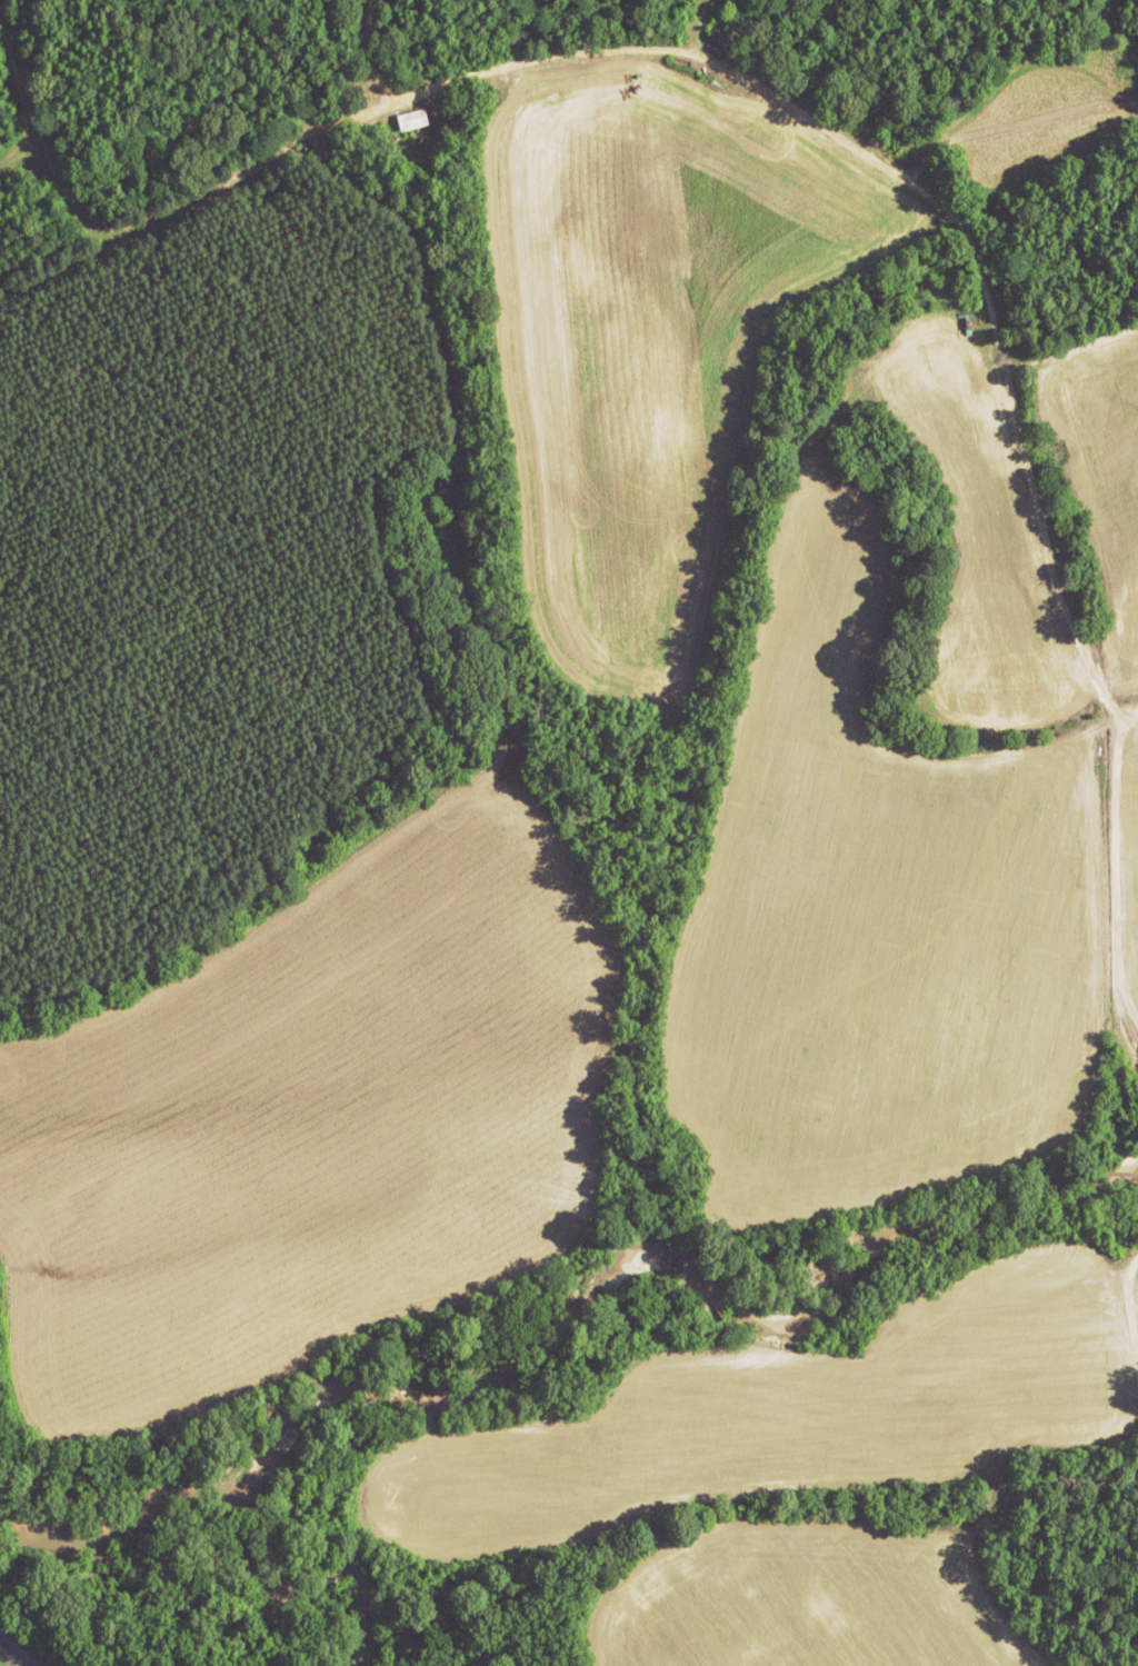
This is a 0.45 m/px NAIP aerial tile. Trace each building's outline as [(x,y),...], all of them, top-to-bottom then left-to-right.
[(423,108),(395,115),(399,132),(427,125),(423,108)]
